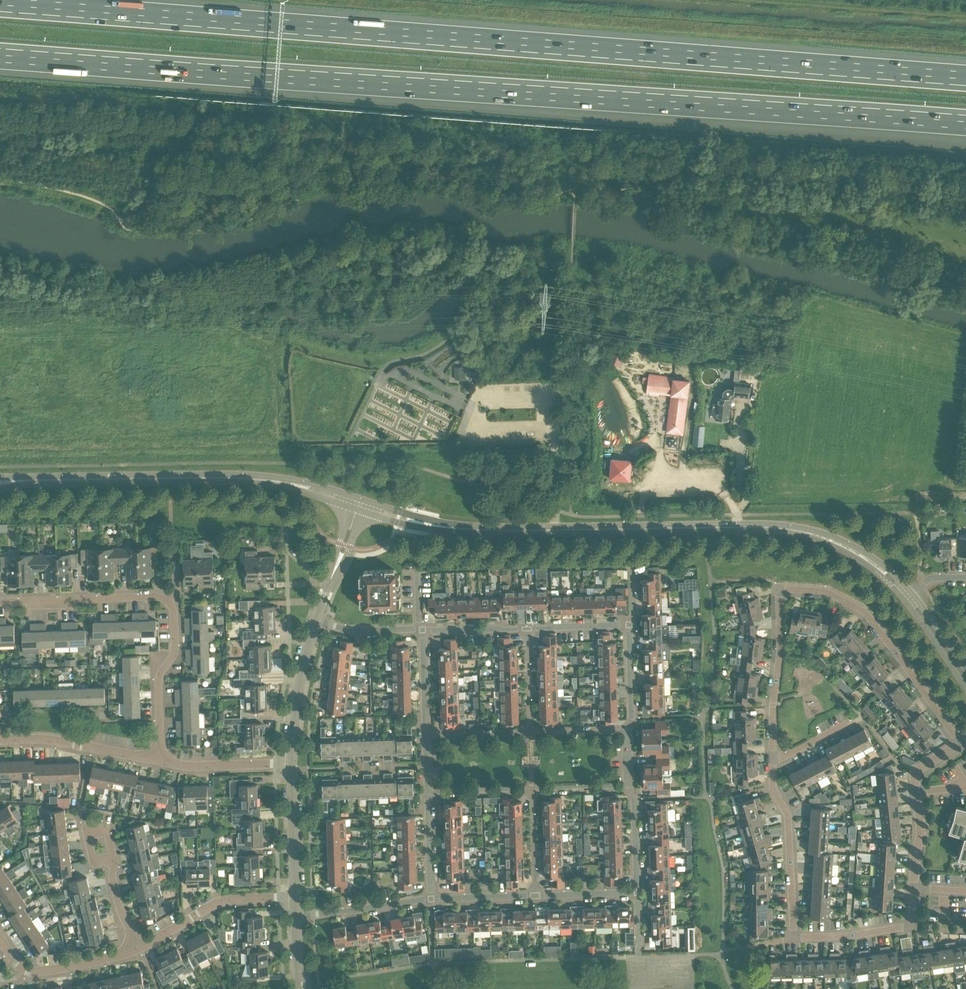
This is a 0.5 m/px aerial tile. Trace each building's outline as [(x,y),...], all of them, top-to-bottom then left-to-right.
[(609,363),(620,367),(625,354),(614,350),(609,363)] [(456,367),(456,379),(464,379),(464,367),(456,367)] [(668,425),(684,427),(689,381),(649,376),(647,392),(671,395),(668,425)] [(748,398),(750,384),(735,382),(735,388),(727,387),(723,391),(722,398),(718,397),(717,404),(714,404),(713,409),(717,409),(715,419),(718,419),(719,421),(724,422),(726,420),(728,420),(731,399),(733,397),(733,396),(748,398)] [(695,425),(693,445),(703,446),(705,426),(695,425)] [(632,461),(612,459),(610,479),(630,480),(632,461)] [(963,557),(963,558),(963,559),(964,560),(965,560),(965,530),(957,530),(957,535),(957,539),(957,557),(963,557)] [(948,557),(957,557),(957,539),(940,539),(940,532),(931,532),(931,546),(939,545),(939,553),(937,554),(935,556),(936,559),(938,561),(949,561),(948,557)] [(198,572),(209,571),(208,559),(213,559),(213,551),(204,552),(204,544),(191,545),(192,559),(183,560),(184,570),(198,570),(198,572)] [(151,547),(138,548),(138,550),(138,562),(140,562),(141,577),(152,576),(151,560),(158,560),(157,547),(151,547)] [(120,561),(120,548),(102,549),(102,551),(102,563),(100,563),(101,578),(114,578),(113,561),(120,561)] [(126,548),(120,548),(120,561),(127,561),(127,577),(141,577),(140,562),(138,562),(138,550),(138,548),(126,548)] [(102,551),(102,549),(81,549),(82,562),(89,562),(89,578),(101,578),(100,563),(102,563),(102,551)] [(247,569),(248,569),(248,568),(261,567),(261,569),(275,569),(275,556),(258,557),(258,550),(245,551),(246,558),(247,569)] [(39,555),(40,568),(46,567),(47,584),(60,584),(59,569),(57,569),(57,557),(57,554),(46,555),(39,555)] [(59,569),(60,584),(71,583),(71,567),(77,566),(77,554),(70,554),(57,554),(57,557),(57,569),(59,569)] [(9,585),(20,585),(19,570),(21,570),(21,558),(21,555),(1,556),(1,569),(8,569),(9,585)] [(33,568),(40,568),(39,555),(21,555),(21,558),(21,570),(19,570),(20,585),(33,584),(33,568)] [(248,568),(248,569),(249,582),(246,582),(247,589),(259,588),(259,582),(276,581),(275,569),(261,569),(261,567),(248,568)] [(536,569),(536,571),(536,577),(547,577),(547,571),(547,568),(536,569)] [(400,604),(401,604),(400,574),(399,574),(394,570),(394,569),(364,570),(364,571),(360,576),(359,576),(360,606),(361,606),(366,610),(366,611),(396,610),(396,609),(400,604)] [(198,570),(184,570),(184,584),(201,584),(201,590),(214,590),(214,583),(211,583),(211,571),(209,571),(198,572),(198,570)] [(641,579),(642,591),(661,590),(660,572),(647,573),(647,579),(641,579)] [(526,608),(537,607),(537,589),(529,589),(529,583),(526,584),(526,608)] [(516,608),(526,608),(526,584),(522,584),(522,590),(515,590),(516,608)] [(501,608),(515,608),(515,590),(515,589),(509,590),(509,585),(504,585),(504,590),(500,590),(500,596),(501,608)] [(446,598),(447,616),(458,616),(457,598),(450,598),(450,586),(446,586),(446,598)] [(465,597),(457,598),(458,616),(469,615),(468,591),(468,586),(464,586),(465,597)] [(605,587),(595,588),(595,593),(595,612),(606,611),(605,587)] [(606,587),(605,587),(606,611),(617,611),(617,605),(626,604),(626,587),(616,588),(616,593),(606,593),(606,587)] [(559,595),(552,595),(551,595),(552,607),(552,613),(563,612),(562,588),(559,589),(559,595)] [(566,588),(562,588),(563,612),(574,612),(573,594),(566,594),(566,588)] [(574,612),(584,612),(584,588),(580,588),(581,594),(573,594),(574,612)] [(584,588),(584,612),(595,612),(595,593),(587,594),(587,588),(584,588)] [(717,589),(719,598),(726,596),(724,588),(717,589)] [(548,589),(537,589),(537,607),(552,607),(551,595),(552,595),(552,590),(548,590),(548,589)] [(685,590),(684,590),(685,607),(699,607),(698,589),(685,590)] [(661,590),(642,591),(642,603),(648,602),(648,608),(662,608),(661,590)] [(469,615),(480,615),(479,597),(472,597),(471,591),(468,591),(469,615)] [(486,597),(479,597),(480,615),(491,615),(490,591),(486,591),(486,597)] [(501,608),(500,596),(493,597),(493,591),(490,591),(491,615),(502,614),(501,608)] [(741,613),(761,607),(758,597),(754,598),(753,591),(734,595),(736,602),(738,602),(741,613)] [(436,616),(447,616),(446,598),(429,599),(429,611),(436,610),(436,616)] [(275,617),(275,606),(260,606),(260,600),(239,600),(240,609),(253,609),(253,618),(275,617)] [(208,623),(208,618),(208,616),(213,616),(213,602),(195,603),(195,608),(193,608),(193,616),(186,617),(186,624),(208,623)] [(742,625),(742,630),(755,629),(755,623),(756,621),(764,619),(761,607),(741,613),(742,618),(744,625),(742,625)] [(643,618),(643,626),(662,625),(662,608),(648,608),(648,613),(643,614),(643,618)] [(799,618),(798,619),(792,618),(790,631),(796,632),(797,630),(808,632),(811,612),(800,610),(799,618)] [(148,612),(141,613),(141,618),(142,635),(157,635),(157,620),(146,620),(146,618),(148,618),(148,612)] [(811,612),(808,632),(808,634),(826,637),(828,625),(822,623),(820,621),(821,618),(822,613),(811,612)] [(115,619),(117,619),(117,613),(110,614),(110,618),(110,636),(126,636),(125,621),(115,621),(115,619)] [(141,613),(133,613),(133,619),(135,618),(135,620),(125,621),(126,636),(126,643),(135,643),(135,635),(142,635),(141,618),(141,613)] [(103,636),(110,636),(110,618),(110,614),(101,614),(102,620),(104,619),(104,621),(93,622),(94,629),(96,629),(96,631),(90,631),(90,641),(90,644),(103,643),(103,636)] [(0,617),(0,646),(15,646),(15,624),(4,625),(4,623),(6,623),(6,617),(0,617)] [(242,630),(242,638),(255,637),(255,631),(275,630),(274,618),(275,618),(275,617),(253,618),(253,629),(242,630)] [(55,643),(55,645),(70,645),(69,622),(62,622),(62,628),(64,628),(64,630),(54,630),(55,643)] [(90,651),(90,644),(90,641),(90,631),(86,631),(86,629),(75,630),(75,628),(77,628),(77,622),(69,622),(70,645),(79,644),(79,651),(90,651)] [(39,651),(39,646),(38,623),(31,623),(31,629),(33,629),(33,631),(30,631),(30,630),(24,630),(24,631),(23,631),(24,652),(39,651)] [(39,646),(55,645),(55,643),(54,630),(44,631),(44,629),(46,629),(46,623),(38,623),(39,646)] [(208,623),(186,624),(186,632),(194,632),(194,639),(209,639),(214,639),(214,630),(208,630),(208,623)] [(649,643),(669,643),(669,640),(670,640),(670,625),(662,625),(643,626),(643,638),(649,638),(649,643)] [(744,635),(743,647),(763,650),(764,639),(757,638),(755,636),(755,629),(742,630),(743,635),(744,635)] [(835,643),(843,652),(858,639),(851,630),(845,635),(843,635),(839,631),(829,639),(833,644),(835,643)] [(609,635),(597,635),(598,655),(616,655),(616,643),(610,644),(609,635)] [(556,656),(556,643),(556,636),(544,637),(544,645),(539,646),(539,657),(556,656)] [(255,637),(242,638),(242,647),(248,647),(248,657),(269,657),(269,644),(255,644),(255,637)] [(510,638),(498,638),(498,658),(517,658),(516,646),(510,647),(510,638)] [(187,655),(209,655),(209,639),(194,639),(194,647),(187,648),(187,655)] [(458,659),(457,646),(457,639),(445,640),(446,648),(439,649),(440,660),(458,659)] [(858,639),(843,652),(850,661),(849,662),(853,667),(863,658),(859,654),(859,652),(865,647),(858,639)] [(403,640),(391,641),(392,659),(410,658),(410,647),(403,647),(403,640)] [(351,660),(352,646),(353,642),(341,641),(340,647),(335,647),(333,658),(351,660)] [(644,661),(668,660),(668,657),(669,657),(669,643),(649,643),(649,649),(643,649),(644,661)] [(738,664),(738,665),(751,666),(752,661),(754,659),(762,661),(763,650),(743,647),(738,646),(736,657),(731,656),(730,663),(738,664)] [(124,655),(124,670),(138,670),(138,667),(139,667),(139,655),(124,655)] [(209,655),(187,655),(187,663),(195,663),(195,671),(210,671),(209,655)] [(598,655),(592,655),(592,659),(598,659),(598,666),(616,665),(616,655),(598,655)] [(539,657),(539,668),(557,667),(557,660),(563,660),(563,656),(556,656),(539,657)] [(239,677),(251,677),(251,670),(270,669),(269,657),(248,657),(249,668),(239,669),(239,677)] [(863,658),(853,667),(857,672),(859,670),(866,679),(882,666),(875,657),(869,663),(866,663),(863,658)] [(357,660),(351,660),(333,658),(332,668),(350,670),(351,663),(357,664),(357,660)] [(392,669),(410,669),(410,658),(392,659),(386,659),(386,662),(392,662),(392,669)] [(519,658),(517,658),(498,658),(493,658),(493,662),(499,662),(499,669),(517,669),(517,663),(519,663),(519,658)] [(458,659),(440,660),(440,671),(458,670),(458,663),(468,662),(468,659),(458,659)] [(668,665),(668,660),(644,661),(644,673),(650,672),(650,677),(664,677),(663,670),(668,665)] [(592,673),(593,677),(617,676),(616,665),(598,666),(598,673),(592,673)] [(740,671),(738,682),(738,683),(758,685),(760,675),(752,674),(751,672),(751,666),(738,665),(737,671),(740,671)] [(882,666),(866,679),(874,688),(872,689),(876,694),(886,686),(883,682),(883,679),(889,674),(882,666)] [(539,668),(540,679),(563,678),(563,674),(557,674),(557,667),(539,668)] [(349,678),(350,670),(332,668),(331,679),(355,682),(355,678),(349,678)] [(387,680),(411,679),(410,669),(392,669),(392,677),(386,677),(387,680)] [(517,669),(499,669),(499,676),(493,677),(493,680),(517,679),(517,669)] [(124,670),(125,684),(140,684),(140,672),(138,672),(138,670),(124,670)] [(440,671),(440,681),(464,681),(464,677),(458,678),(458,670),(440,671)] [(598,680),(599,687),(617,687),(617,676),(593,677),(593,680),(598,680)] [(251,677),(239,677),(234,677),(234,686),(244,686),(245,697),(266,696),(265,683),(251,683),(251,677)] [(664,677),(650,677),(650,683),(645,683),(645,695),(664,695),(664,677)] [(540,679),(540,689),(558,689),(557,681),(563,681),(563,678),(540,679)] [(205,687),(199,687),(198,679),(183,680),(184,688),(176,688),(176,696),(199,695),(205,695),(205,693),(205,687)] [(355,685),(355,682),(331,679),(330,690),(348,692),(348,685),(355,685)] [(393,691),(411,690),(411,679),(387,680),(387,684),(393,683),(393,691)] [(517,679),(493,680),(494,683),(499,683),(500,690),(518,690),(517,679)] [(440,681),(441,692),(459,691),(458,684),(464,684),(464,681),(440,681)] [(738,683),(738,682),(735,682),(733,700),(747,702),(747,696),(749,695),(757,696),(758,685),(738,683)] [(125,684),(125,700),(139,700),(139,697),(140,697),(140,684),(125,684)] [(89,687),(89,701),(92,701),(92,702),(105,701),(104,686),(89,687)] [(886,686),(876,694),(880,699),(882,698),(889,707),(905,695),(898,686),(892,691),(890,691),(886,686)] [(59,688),(59,702),(63,701),(63,703),(73,703),(72,687),(59,688)] [(89,701),(89,687),(72,687),(73,703),(87,702),(87,701),(89,701)] [(593,698),(617,698),(617,687),(599,687),(599,694),(588,695),(588,698),(593,698)] [(44,704),(44,688),(28,689),(29,703),(32,703),(32,704),(44,704)] [(59,702),(59,688),(44,688),(44,704),(57,703),(57,702),(59,702)] [(27,703),(29,703),(28,689),(14,689),(15,705),(27,704),(27,703)] [(558,696),(558,689),(540,689),(540,700),(564,699),(564,696),(558,696)] [(347,699),(348,692),(330,690),(329,701),(353,703),(353,700),(347,699)] [(411,701),(411,697),(411,690),(393,691),(393,698),(387,698),(387,702),(411,701)] [(518,690),(500,690),(500,697),(494,697),(494,701),(518,701),(518,690)] [(441,692),(441,703),(465,702),(465,698),(459,699),(459,691),(441,692)] [(861,699),(854,691),(849,696),(856,703),(861,699)] [(184,711),(199,710),(199,695),(176,696),(177,704),(184,704),(184,711)] [(664,695),(645,695),(645,707),(651,707),(651,713),(665,712),(664,695)] [(905,695),(889,707),(897,716),(895,718),(898,722),(908,714),(905,710),(905,708),(911,703),(905,695)] [(266,696),(245,697),(245,707),(240,708),(241,717),(248,716),(253,716),(252,709),(266,709),(266,696)] [(599,702),(599,709),(618,708),(617,698),(593,698),(593,702),(599,702)] [(564,702),(564,699),(540,700),(541,710),(558,710),(558,703),(564,702)] [(139,700),(125,700),(126,716),(141,715),(141,703),(139,703),(139,700)] [(352,707),(353,703),(329,701),(328,712),(345,714),(346,706),(352,707)] [(394,713),(411,712),(411,701),(387,702),(387,705),(393,705),(394,713)] [(500,704),(500,712),(518,711),(518,701),(494,701),(490,701),(490,705),(500,704)] [(441,703),(441,714),(459,713),(459,706),(465,705),(465,702),(441,703)] [(861,709),(872,721),(877,716),(866,704),(861,709)] [(594,719),(600,719),(600,723),(612,723),(612,720),(618,719),(618,708),(599,709),(594,709),(594,719)] [(736,722),(736,729),(756,728),(756,718),(748,718),(746,717),(746,709),(733,709),(733,722),(736,722)] [(199,710),(184,711),(185,719),(177,719),(177,727),(200,726),(199,710)] [(559,725),(558,710),(541,710),(541,722),(547,722),(547,725),(559,725)] [(518,711),(500,712),(501,726),(513,726),(513,723),(519,722),(518,711)] [(460,728),(459,713),(441,714),(442,725),(448,724),(448,728),(460,728)] [(908,714),(898,722),(902,728),(904,726),(911,735),(927,723),(921,715),(914,719),(912,719),(908,714)] [(238,731),(245,731),(245,735),(262,734),(262,722),(249,723),(248,716),(241,717),(226,717),(226,723),(238,723),(238,731)] [(643,740),(662,739),(661,733),(669,733),(668,721),(655,721),(655,728),(642,728),(643,740)] [(397,734),(397,735),(397,745),(413,744),(412,723),(407,724),(408,733),(397,734)] [(927,723),(911,735),(915,741),(914,742),(921,751),(921,750),(923,754),(933,747),(927,738),(927,736),(934,731),(927,723)] [(185,743),(200,742),(200,734),(206,734),(206,726),(200,726),(177,727),(178,735),(185,735),(185,743)] [(337,746),(336,737),(336,736),(326,736),(326,726),(321,726),(321,747),(337,746)] [(756,739),(756,728),(736,729),(736,741),(734,741),(734,747),(747,746),(747,741),(748,739),(756,739)] [(864,729),(856,733),(864,749),(872,745),(864,729)] [(855,754),(854,755),(856,760),(866,755),(863,750),(864,749),(856,733),(847,738),(855,754)] [(265,735),(263,736),(262,734),(245,735),(245,746),(237,746),(237,752),(250,752),(249,746),(263,745),(263,743),(265,743),(265,735)] [(397,735),(387,736),(388,759),(392,759),(392,754),(398,754),(397,745),(397,735)] [(363,760),(368,760),(367,736),(356,737),(357,755),(363,755),(363,760)] [(372,760),(372,759),(372,755),(377,754),(377,736),(367,736),(368,760),(372,760)] [(383,754),(384,759),(388,759),(387,736),(377,736),(377,754),(383,754)] [(336,737),(337,746),(337,756),(343,756),(343,761),(347,761),(346,737),(336,737)] [(351,755),(357,755),(356,737),(346,737),(347,761),(351,760),(351,755)] [(847,738),(837,743),(845,759),(854,755),(855,754),(847,738)] [(656,751),(656,757),(669,757),(669,745),(662,746),(662,739),(643,740),(643,752),(656,751)] [(837,743),(826,749),(829,754),(834,765),(845,759),(837,743)] [(397,745),(398,754),(398,755),(413,755),(413,744),(397,745)] [(337,757),(337,756),(337,746),(321,747),(322,757),(337,757)] [(734,753),(737,753),(737,765),(757,764),(757,754),(749,754),(747,752),(747,746),(734,747),(734,753)] [(820,758),(828,774),(837,770),(834,765),(829,754),(820,758)] [(644,775),(644,776),(672,775),(672,769),(670,767),(669,757),(656,757),(656,764),(643,764),(643,766),(642,766),(642,775),(644,775)] [(831,779),(828,774),(820,758),(811,763),(819,779),(822,784),(831,779)] [(35,777),(35,763),(35,759),(23,760),(24,784),(28,784),(28,777),(35,777)] [(875,762),(876,763),(878,768),(883,765),(881,759),(875,762)] [(12,778),(11,760),(0,761),(0,774),(0,787),(12,786),(12,778)] [(23,760),(11,760),(12,778),(19,777),(19,784),(24,784),(23,760)] [(69,762),(58,763),(58,780),(65,780),(65,787),(70,787),(69,762)] [(80,762),(69,762),(70,787),(74,786),(73,779),(81,779),(80,762)] [(35,763),(35,777),(35,781),(43,781),(43,787),(47,787),(46,763),(35,763)] [(51,780),(58,780),(58,763),(46,763),(47,787),(51,787),(51,780)] [(811,763),(801,768),(809,785),(819,779),(811,763)] [(750,775),(758,775),(757,764),(737,765),(731,765),(731,777),(735,777),(735,783),(739,783),(747,783),(749,783),(748,776),(750,775)] [(96,791),(100,792),(105,768),(93,765),(90,783),(97,784),(96,791)] [(872,765),(863,770),(866,774),(869,773),(874,769),(872,765)] [(106,786),(113,787),(116,770),(105,768),(100,792),(104,793),(106,786)] [(798,790),(809,785),(801,768),(789,774),(798,790)] [(128,772),(116,770),(113,787),(120,788),(118,795),(123,796),(128,772)] [(853,775),(856,780),(859,778),(866,774),(863,770),(853,775)] [(136,791),(138,778),(139,774),(128,772),(123,796),(127,797),(128,790),(135,791),(136,791)] [(393,778),(393,773),(393,772),(388,773),(390,796),(399,796),(399,787),(399,778),(393,778)] [(894,772),(877,774),(878,784),(896,782),(894,772)] [(364,773),(364,774),(364,779),(358,779),(359,797),(369,797),(368,773),(364,773)] [(379,778),(372,778),(372,773),(368,773),(369,797),(379,797),(379,778)] [(384,773),(384,778),(379,778),(379,797),(390,796),(388,773),(384,773)] [(347,798),(349,798),(348,774),(344,774),(344,779),(338,779),(338,789),(338,798),(347,798)] [(352,779),(352,774),(348,774),(349,798),(359,797),(358,779),(352,779)] [(672,775),(644,776),(644,777),(642,777),(642,785),(644,785),(644,788),(657,787),(657,794),(670,794),(670,783),(672,781),(672,775)] [(399,776),(399,778),(399,787),(414,786),(414,776),(399,776)] [(138,778),(136,791),(135,791),(134,795),(142,797),(140,804),(144,805),(149,780),(138,778)] [(258,795),(257,784),(250,784),(250,778),(230,779),(231,796),(240,796),(258,795)] [(323,778),(323,789),(338,789),(338,779),(337,778),(323,778)] [(150,799),(157,800),(160,782),(149,780),(144,805),(148,805),(150,799)] [(160,782),(157,800),(168,803),(166,811),(172,813),(172,812),(177,812),(177,805),(174,805),(175,799),(169,798),(172,785),(160,782)] [(896,782),(878,784),(879,794),(897,792),(896,782)] [(208,784),(196,785),(197,802),(197,810),(208,809),(208,810),(215,810),(214,798),(208,798),(208,784)] [(197,802),(196,785),(185,785),(185,799),(179,799),(179,811),(185,811),(185,810),(197,810),(197,802)] [(410,807),(415,807),(414,786),(399,787),(399,796),(399,798),(410,797),(410,807)] [(338,789),(323,789),(323,800),(324,810),(328,810),(328,800),(338,799),(338,798),(338,789)] [(734,804),(738,803),(741,813),(757,808),(756,803),(757,802),(758,803),(761,801),(760,796),(748,799),(746,792),(731,796),(734,804)] [(897,792),(879,794),(880,806),(898,804),(897,792)] [(258,795),(240,796),(241,808),(232,808),(233,814),(245,814),(245,808),(258,807),(258,795)] [(598,810),(603,810),(621,809),(621,798),(615,798),(615,795),(603,795),(603,799),(597,799),(598,810)] [(544,800),(544,812),(562,811),(562,796),(550,797),(550,800),(544,800)] [(500,813),(504,813),(522,813),(522,801),(516,801),(516,798),(504,798),(504,802),(499,802),(500,813)] [(445,815),(463,814),(463,800),(451,800),(451,803),(445,803),(445,815)] [(649,809),(649,821),(669,820),(676,820),(675,810),(674,808),(668,808),(668,802),(655,803),(655,809),(649,809)] [(898,804),(880,806),(881,816),(899,814),(898,804)] [(0,811),(0,812),(13,832),(17,830),(13,824),(19,820),(9,805),(0,811)] [(956,805),(948,831),(964,836),(958,856),(965,859),(965,808),(956,805)] [(740,824),(766,817),(764,812),(761,813),(760,814),(758,813),(757,808),(741,813),(737,814),(740,824)] [(812,808),(811,819),(829,820),(830,809),(812,808)] [(41,819),(42,823),(66,820),(65,809),(48,811),(48,818),(41,819)] [(597,817),(598,821),(621,820),(621,809),(603,810),(603,817),(597,817)] [(543,823),(544,823),(568,822),(574,822),(574,818),(568,818),(567,811),(562,811),(544,812),(544,817),(542,817),(543,823)] [(10,834),(13,832),(0,812),(0,832),(6,828),(10,834)] [(232,814),(232,823),(234,825),(245,824),(246,831),(263,830),(262,819),(249,819),(249,813),(245,814),(233,814),(232,814)] [(498,824),(523,823),(522,813),(504,813),(504,820),(498,820),(498,824)] [(445,815),(445,826),(469,825),(469,821),(463,822),(463,814),(445,815)] [(899,814),(881,816),(882,827),(900,826),(899,814)] [(415,827),(415,816),(397,816),(397,824),(391,824),(391,827),(415,827)] [(740,824),(743,835),(763,829),(762,825),(763,823),(764,823),(767,822),(766,817),(740,824)] [(346,825),(346,818),(328,818),(328,829),(352,828),(352,825),(346,825)] [(811,819),(811,830),(828,831),(829,820),(811,819)] [(67,830),(66,820),(42,823),(42,827),(49,826),(50,832),(52,832),(67,830)] [(128,827),(127,828),(130,839),(154,833),(153,829),(146,831),(144,824),(136,826),(134,820),(127,821),(128,827)] [(604,824),(604,831),(622,831),(621,820),(598,821),(598,825),(604,824)] [(656,832),(656,838),(669,838),(669,820),(649,821),(650,833),(656,832)] [(544,823),(545,833),(563,833),(562,826),(568,825),(568,822),(544,823)] [(505,834),(523,834),(523,823),(498,824),(499,828),(504,827),(505,834)] [(849,826),(848,832),(856,832),(857,825),(854,825),(854,824),(849,826)] [(469,825),(445,826),(446,836),(464,836),(464,829),(469,828),(469,825)] [(882,828),(875,829),(875,833),(883,833),(883,838),(896,837),(901,837),(900,826),(882,827),(882,828)] [(416,837),(415,827),(391,827),(391,831),(397,831),(398,838),(416,837)] [(328,840),(346,839),(346,832),(352,832),(352,828),(328,829),(328,840)] [(763,829),(743,835),(746,845),(750,844),(772,838),(770,833),(766,834),(766,835),(765,834),(763,829)] [(44,844),(69,841),(67,830),(52,832),(50,832),(51,839),(43,840),(44,844)] [(246,831),(239,831),(239,836),(236,836),(236,843),(238,843),(238,849),(246,849),(250,849),(250,843),(263,842),(263,830),(246,831)] [(811,830),(810,840),(828,842),(828,831),(811,830)] [(598,843),(622,842),(622,831),(604,831),(604,839),(598,839),(598,843)] [(130,839),(132,850),(149,846),(156,844),(154,833),(130,839)] [(563,840),(563,833),(545,833),(545,844),(569,844),(569,840),(563,840)] [(499,846),(523,845),(523,834),(505,834),(505,842),(499,842),(499,846)] [(464,836),(446,836),(446,847),(464,847),(464,836)] [(416,848),(416,837),(398,838),(398,845),(392,846),(392,849),(416,848)] [(883,838),(876,838),(876,843),(878,843),(877,853),(895,854),(896,837),(883,838)] [(650,844),(651,856),(670,855),(669,838),(656,838),(656,843),(650,844)] [(753,855),(769,850),(768,846),(768,843),(770,844),(773,843),(772,838),(750,844),(753,855)] [(329,851),(353,850),(353,847),(347,847),(346,839),(328,840),(329,851)] [(809,851),(809,852),(815,853),(815,852),(827,853),(828,842),(810,840),(809,851)] [(44,844),(46,855),(70,852),(70,851),(69,841),(44,844)] [(604,853),(622,853),(622,842),(598,843),(598,846),(604,846),(604,853)] [(545,844),(545,855),(563,854),(563,847),(569,847),(569,844),(545,844)] [(523,845),(499,846),(499,849),(505,849),(505,856),(524,856),(523,845)] [(30,857),(29,846),(22,849),(25,857),(30,857)] [(149,846),(132,850),(135,861),(159,856),(158,852),(151,853),(149,846)] [(464,850),(470,850),(475,850),(475,846),(446,847),(447,858),(464,858),(464,850)] [(416,859),(416,848),(392,849),(392,852),(398,852),(398,860),(416,859)] [(235,863),(236,867),(243,866),(260,866),(260,854),(246,854),(246,849),(238,849),(234,849),(234,862),(235,863)] [(329,862),(347,861),(347,854),(353,854),(353,850),(329,851),(329,862)] [(748,856),(752,869),(757,869),(764,869),(762,863),(766,862),(766,863),(772,861),(769,850),(753,855),(748,856)] [(46,862),(47,866),(54,865),(71,862),(70,852),(46,855),(46,862)] [(815,853),(814,862),(832,864),(833,853),(827,853),(815,852),(815,853)] [(599,864),(605,864),(623,864),(622,853),(604,853),(605,860),(599,861),(599,864)] [(877,853),(877,864),(894,864),(895,854),(877,853)] [(545,855),(545,866),(564,865),(570,865),(569,862),(563,862),(563,854),(545,855)] [(657,867),(657,873),(670,872),(670,873),(675,873),(674,869),(670,869),(670,855),(651,856),(651,867),(657,867)] [(135,861),(137,872),(151,869),(151,870),(154,869),(158,868),(161,867),(159,856),(135,861)] [(500,867),(506,867),(524,867),(524,856),(505,856),(505,863),(500,864),(500,867)] [(202,861),(199,861),(200,885),(211,884),(211,871),(216,871),(216,858),(204,858),(202,861)] [(465,865),(464,858),(447,858),(447,869),(465,868),(471,868),(471,865),(465,865)] [(200,885),(199,861),(195,861),(193,859),(181,859),(181,872),(187,872),(188,885),(200,885)] [(417,870),(416,859),(398,860),(399,867),(392,867),(392,871),(399,871),(417,870)] [(329,872),(354,872),(353,868),(347,869),(347,861),(329,862),(329,872)] [(54,865),(47,866),(47,870),(55,869),(56,876),(73,874),(71,862),(54,865)] [(751,869),(751,880),(768,880),(768,869),(766,863),(766,862),(762,863),(764,869),(757,869),(752,869),(751,869)] [(814,862),(814,873),(831,874),(832,864),(814,862)] [(605,864),(605,878),(605,884),(617,884),(617,875),(623,875),(623,864),(605,864)] [(877,864),(876,875),(894,876),(894,864),(877,864)] [(563,886),(564,886),(564,865),(545,866),(546,877),(552,877),(552,886),(563,886)] [(14,871),(12,868),(6,872),(2,866),(0,867),(0,881),(14,871)] [(243,866),(236,867),(236,871),(234,873),(235,884),(254,884),(254,878),(260,877),(260,866),(243,866)] [(506,867),(506,890),(516,890),(516,887),(519,887),(518,878),(524,878),(524,867),(506,867)] [(134,873),(136,884),(160,878),(158,868),(154,869),(151,870),(151,869),(137,872),(134,873)] [(447,880),(453,880),(453,892),(465,891),(465,868),(447,869),(447,880)] [(417,870),(399,871),(399,888),(411,888),(411,881),(417,881),(417,870)] [(14,884),(11,879),(17,875),(14,871),(0,881),(0,894),(14,884)] [(354,872),(329,872),(330,884),(336,884),(336,891),(348,890),(347,872),(354,872)] [(651,879),(651,891),(671,890),(670,873),(670,872),(657,873),(657,878),(651,879)] [(814,873),(813,885),(831,886),(831,874),(814,873)] [(876,875),(875,886),(893,887),(894,876),(876,875)] [(65,889),(66,893),(90,887),(87,877),(70,881),(72,887),(65,889)] [(160,878),(136,884),(139,896),(156,892),(161,891),(159,883),(161,883),(160,878)] [(751,891),(774,891),(774,886),(770,886),(769,887),(768,885),(768,880),(751,880),(751,891)] [(6,904),(27,891),(25,887),(19,891),(14,884),(0,894),(0,895),(6,904)] [(813,885),(812,895),(830,896),(831,886),(813,885)] [(875,886),(875,897),(892,897),(893,887),(875,886)] [(70,897),(72,903),(79,902),(79,901),(86,900),(92,898),(92,897),(90,887),(66,893),(62,894),(63,898),(70,897)] [(6,904),(13,914),(24,906),(25,907),(28,905),(24,898),(33,892),(31,889),(27,891),(6,904)] [(658,902),(658,908),(671,907),(671,890),(651,891),(652,902),(658,902)] [(156,892),(139,896),(141,907),(165,901),(164,897),(162,897),(161,891),(156,892)] [(774,896),(774,891),(751,891),(751,902),(768,902),(768,897),(769,895),(770,896),(774,896)] [(812,895),(812,905),(830,906),(830,896),(812,895)] [(79,902),(72,903),(74,913),(98,908),(96,897),(92,897),(92,898),(86,900),(79,901),(79,902)] [(875,897),(874,908),(887,909),(887,913),(891,912),(891,909),(892,897),(875,897)] [(165,905),(166,905),(165,901),(141,907),(144,918),(146,917),(148,925),(157,920),(156,916),(161,915),(161,914),(166,913),(167,911),(165,905)] [(751,913),(774,913),(774,908),(769,908),(768,907),(768,902),(751,902),(751,913)] [(812,905),(811,917),(829,918),(830,906),(812,905)] [(36,912),(34,908),(28,912),(25,907),(24,906),(13,914),(10,916),(16,926),(36,912)] [(613,926),(635,926),(634,912),(630,912),(630,906),(618,907),(618,913),(613,913),(613,926)] [(583,914),(578,914),(578,927),(595,927),(595,907),(583,908),(583,914)] [(607,907),(595,907),(595,927),(613,926),(613,913),(607,913),(607,907)] [(652,913),(652,925),(672,925),(671,907),(658,908),(658,913),(652,913)] [(82,916),(83,922),(101,918),(98,908),(74,913),(75,918),(82,916)] [(572,908),(560,909),(561,928),(578,927),(578,914),(572,914),(572,908)] [(537,909),(525,910),(526,929),(543,928),(543,915),(538,915),(537,909)] [(543,928),(561,928),(560,909),(549,909),(549,915),(543,915),(543,928)] [(239,928),(264,928),(263,916),(249,916),(249,910),(237,911),(237,917),(239,917),(239,928)] [(503,910),(491,911),(492,930),(509,929),(509,916),(503,917),(503,910)] [(514,916),(509,916),(509,929),(526,929),(525,910),(514,910),(514,916)] [(474,930),(492,930),(491,911),(479,911),(479,917),(474,917),(474,930)] [(16,926),(23,935),(37,925),(33,919),(39,915),(36,912),(16,926)] [(457,931),(456,912),(444,912),(444,918),(436,918),(436,932),(457,931)] [(468,912),(456,912),(457,931),(474,930),(474,917),(468,918),(468,912)] [(774,913),(751,913),(751,923),(768,923),(768,919),(769,917),(770,918),(774,918),(774,913)] [(426,932),(424,932),(422,920),(416,921),(415,915),(403,917),(406,936),(407,941),(418,939),(418,941),(427,939),(426,932)] [(387,925),(389,939),(406,936),(403,917),(392,919),(392,925),(387,925)] [(78,931),(79,934),(103,929),(101,918),(83,922),(78,923),(79,930),(78,931)] [(389,939),(387,925),(381,926),(381,920),(369,922),(372,941),(389,939)] [(352,931),(354,944),(372,941),(369,922),(357,924),(358,930),(352,931)] [(759,935),(774,934),(774,929),(770,929),(769,930),(768,928),(768,923),(751,923),(751,939),(759,939),(759,935)] [(29,945),(49,931),(47,928),(41,931),(37,925),(23,935),(29,945)] [(672,925),(652,925),(653,937),(655,937),(655,943),(659,943),(659,946),(677,945),(676,935),(672,935),(672,925)] [(354,944),(352,931),(347,932),(346,926),(334,928),(337,947),(354,944)] [(238,946),(242,946),(250,946),(250,940),(264,939),(264,937),(266,937),(265,930),(264,930),(264,928),(239,928),(238,929),(238,940),(238,946)] [(106,939),(103,929),(79,934),(81,945),(89,943),(106,939)] [(208,930),(198,935),(210,957),(214,955),(215,956),(226,950),(220,939),(215,942),(208,930)] [(51,934),(49,931),(29,945),(35,954),(50,945),(46,938),(51,934)] [(188,955),(189,957),(194,966),(199,964),(199,963),(210,957),(198,935),(188,940),(194,952),(188,955)] [(924,939),(925,946),(923,946),(923,949),(925,951),(923,952),(919,953),(921,970),(932,968),(928,945),(927,939),(924,939)] [(906,942),(907,949),(911,972),(912,971),(913,978),(922,976),(921,970),(919,953),(913,954),(912,953),(912,952),(912,948),(911,941),(906,942)] [(950,942),(953,965),(954,971),(965,970),(964,963),(961,946),(956,947),(954,946),(955,944),(954,941),(950,942)] [(953,965),(950,942),(945,943),(945,946),(946,947),(945,949),(940,949),(942,967),(953,965)] [(942,967),(940,949),(934,950),(933,949),(934,948),(933,944),(928,945),(932,968),(942,967)] [(254,945),(250,946),(242,946),(242,952),(245,952),(246,963),(250,963),(269,963),(268,951),(255,951),(254,945)] [(891,975),(900,973),(899,968),(898,956),(897,950),(891,951),(890,950),(890,949),(890,945),(885,946),(888,970),(890,970),(891,975)] [(888,970),(885,946),(880,947),(880,950),(881,952),(879,953),(875,954),(877,972),(888,970)] [(178,947),(168,953),(179,974),(183,972),(184,974),(195,968),(194,967),(194,966),(189,957),(184,959),(178,947)] [(444,948),(435,948),(435,957),(443,957),(444,948)] [(863,950),(867,973),(868,979),(878,978),(877,972),(875,954),(870,955),(868,954),(869,953),(868,949),(863,950)] [(911,972),(907,949),(902,950),(903,954),(902,955),(898,956),(899,968),(900,973),(911,972)] [(854,959),(849,960),(852,981),(856,980),(857,978),(858,974),(867,973),(863,950),(859,950),(859,954),(860,955),(858,957),(854,957),(854,959)] [(179,974),(168,953),(157,958),(163,970),(158,973),(164,984),(180,976),(179,974)] [(807,959),(803,960),(803,977),(814,977),(813,953),(808,953),(808,956),(809,958),(807,959)] [(818,953),(813,953),(814,977),(824,976),(824,959),(819,959),(818,958),(818,956),(818,953)] [(828,959),(824,959),(824,976),(835,976),(835,953),(830,953),(830,957),(830,958),(828,959)] [(840,953),(835,953),(835,976),(846,976),(847,979),(849,981),(852,981),(849,960),(846,960),(846,958),(841,958),(839,957),(840,956),(840,953)] [(781,977),(781,960),(777,960),(775,959),(775,957),(775,954),(770,954),(770,969),(766,969),(767,978),(781,977)] [(781,977),(792,977),(792,954),(787,954),(787,958),(788,959),(786,960),(781,960),(781,977)] [(797,954),(792,954),(792,977),(803,977),(803,960),(798,960),(796,959),(797,957),(797,954)] [(269,963),(250,963),(250,975),(243,975),(243,981),(255,981),(255,975),(269,974),(269,963)] [(130,973),(134,988),(152,988),(151,984),(150,982),(145,984),(141,971),(130,973)] [(119,976),(122,988),(134,988),(130,973),(119,976)] [(108,978),(110,988),(122,988),(119,976),(108,978)] [(108,978),(97,981),(99,988),(110,988),(108,978)]
